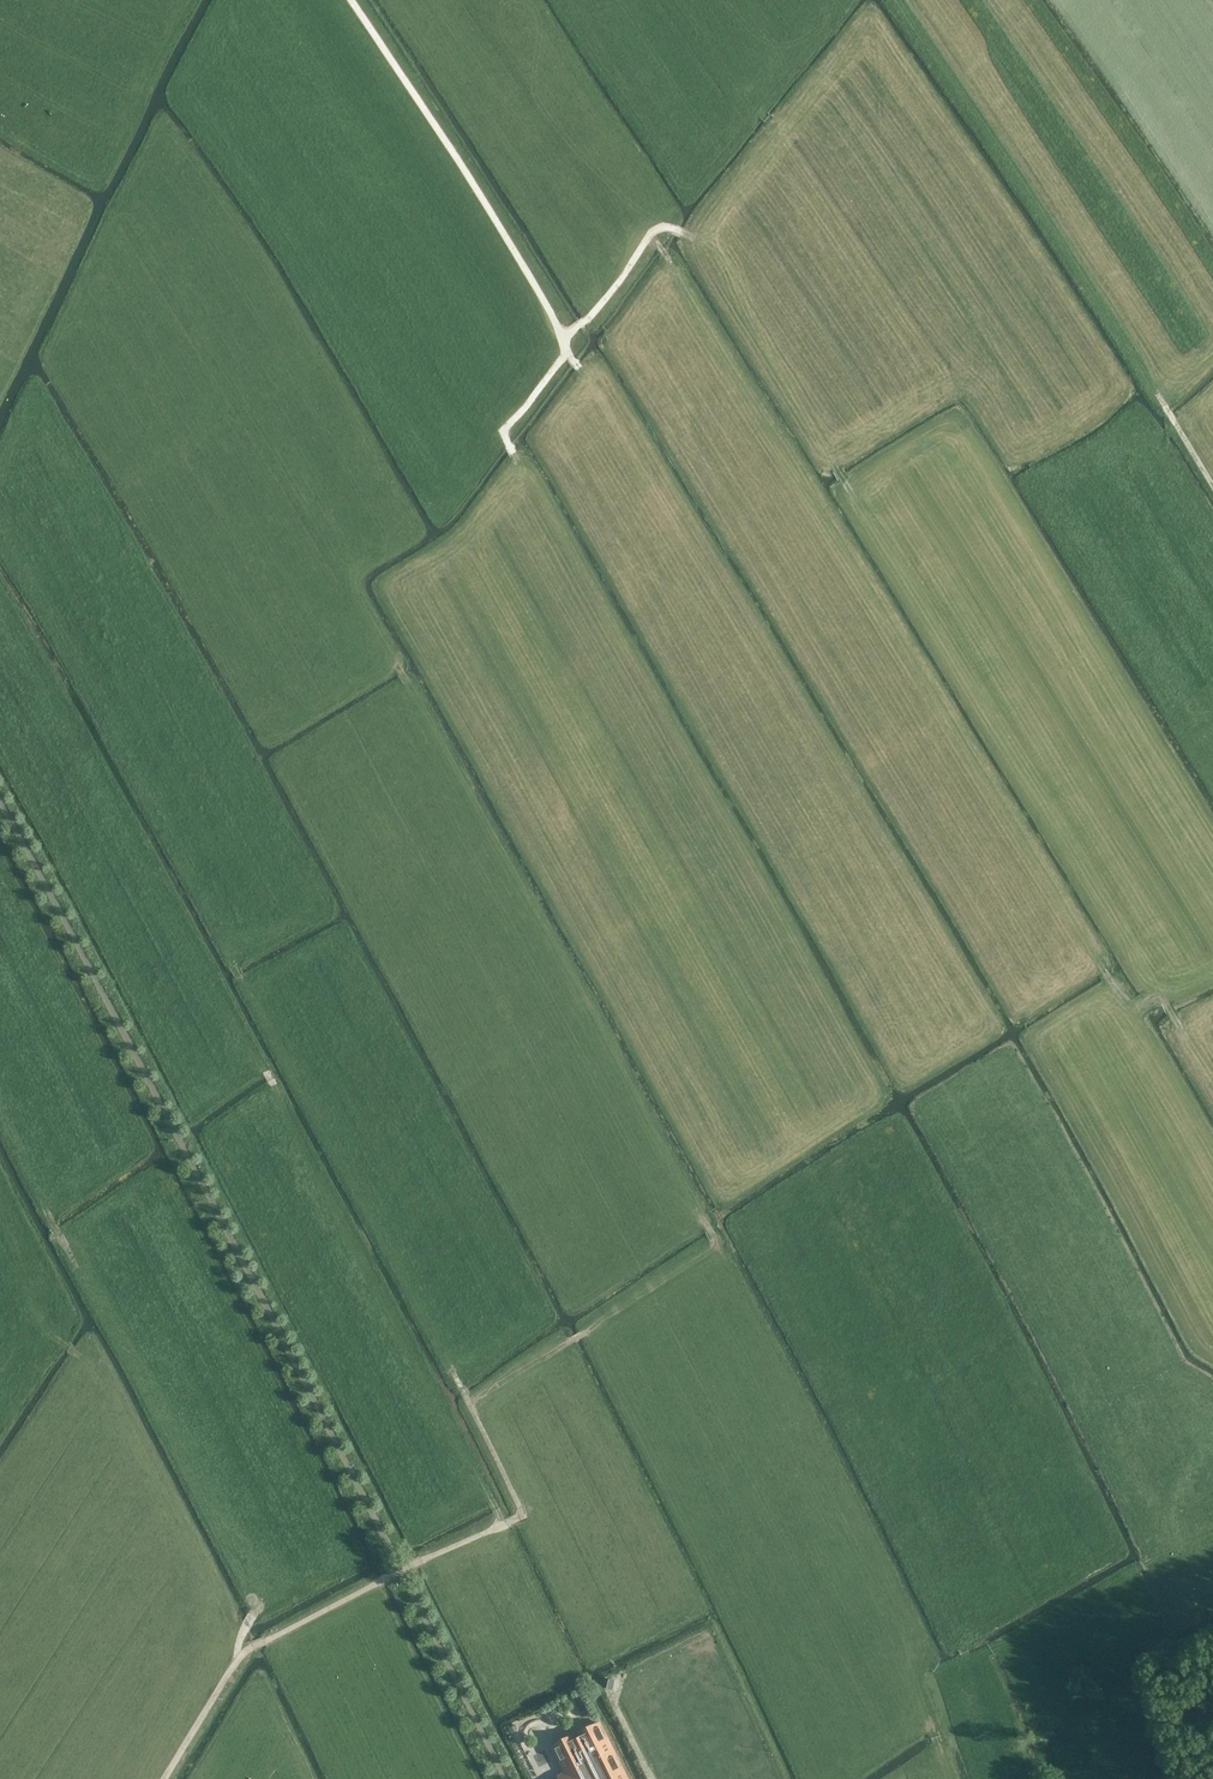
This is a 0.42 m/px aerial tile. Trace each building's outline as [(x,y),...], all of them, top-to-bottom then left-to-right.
[(554,1743),(554,1744),(555,1743),(569,1771),(561,1775),(560,1774),(560,1775),(562,1778),(627,1778),(599,1722),(600,1721),(599,1721),(579,1731),(580,1732),(575,1735),(574,1733),(554,1743)]
